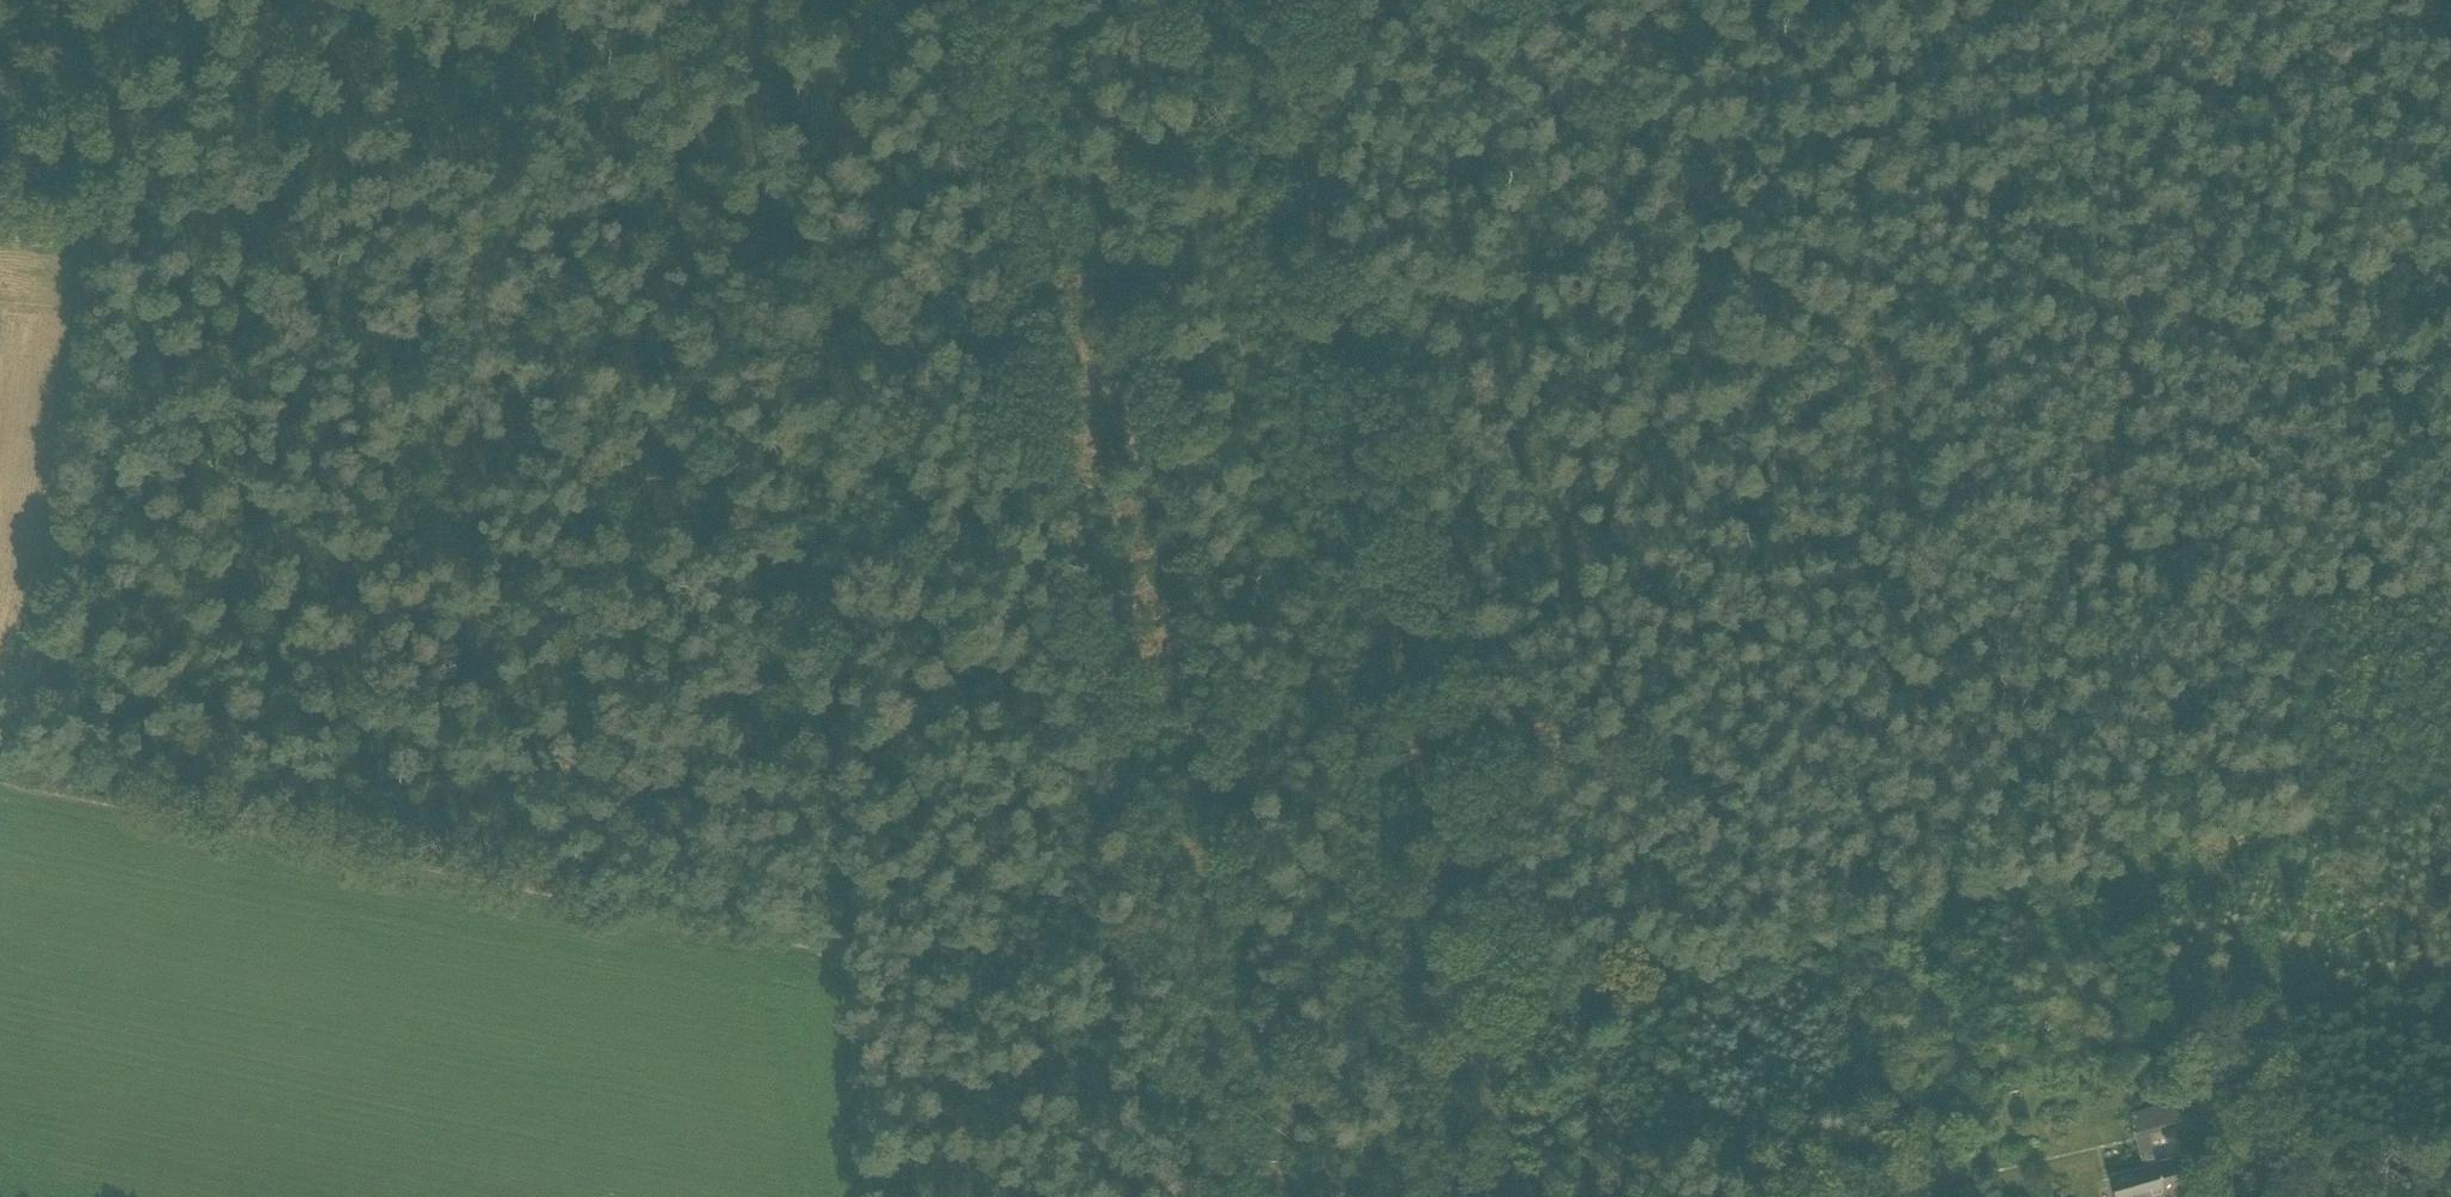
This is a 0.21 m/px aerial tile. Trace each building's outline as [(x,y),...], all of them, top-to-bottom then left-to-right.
[(15,760),(13,764),(14,768),(18,770),(32,766),(29,755),(28,755),(22,757),(15,760)] [(2166,1111),(2147,1116),(2151,1130),(2169,1125),(2166,1111)] [(2131,1136),(2151,1130),(2147,1116),(2128,1121),(2131,1136)] [(2159,1165),(2151,1130),(2131,1136),(2140,1170),(2159,1165)] [(2111,1178),(2116,1196),(2187,1196),(2178,1160),(2159,1165),(2140,1170),(2111,1178)]
